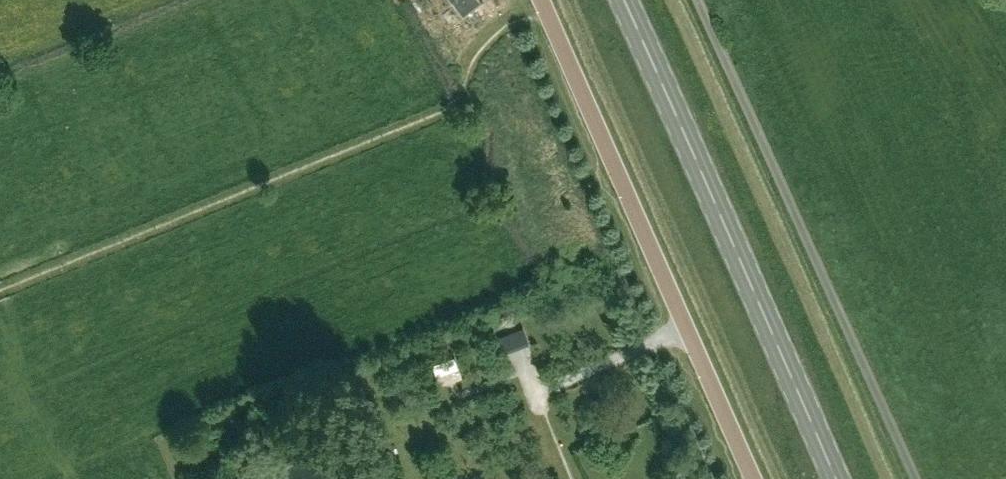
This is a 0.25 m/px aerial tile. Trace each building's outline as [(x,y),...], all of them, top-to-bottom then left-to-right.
[(461,15),(479,0),(450,0),(461,15)]
